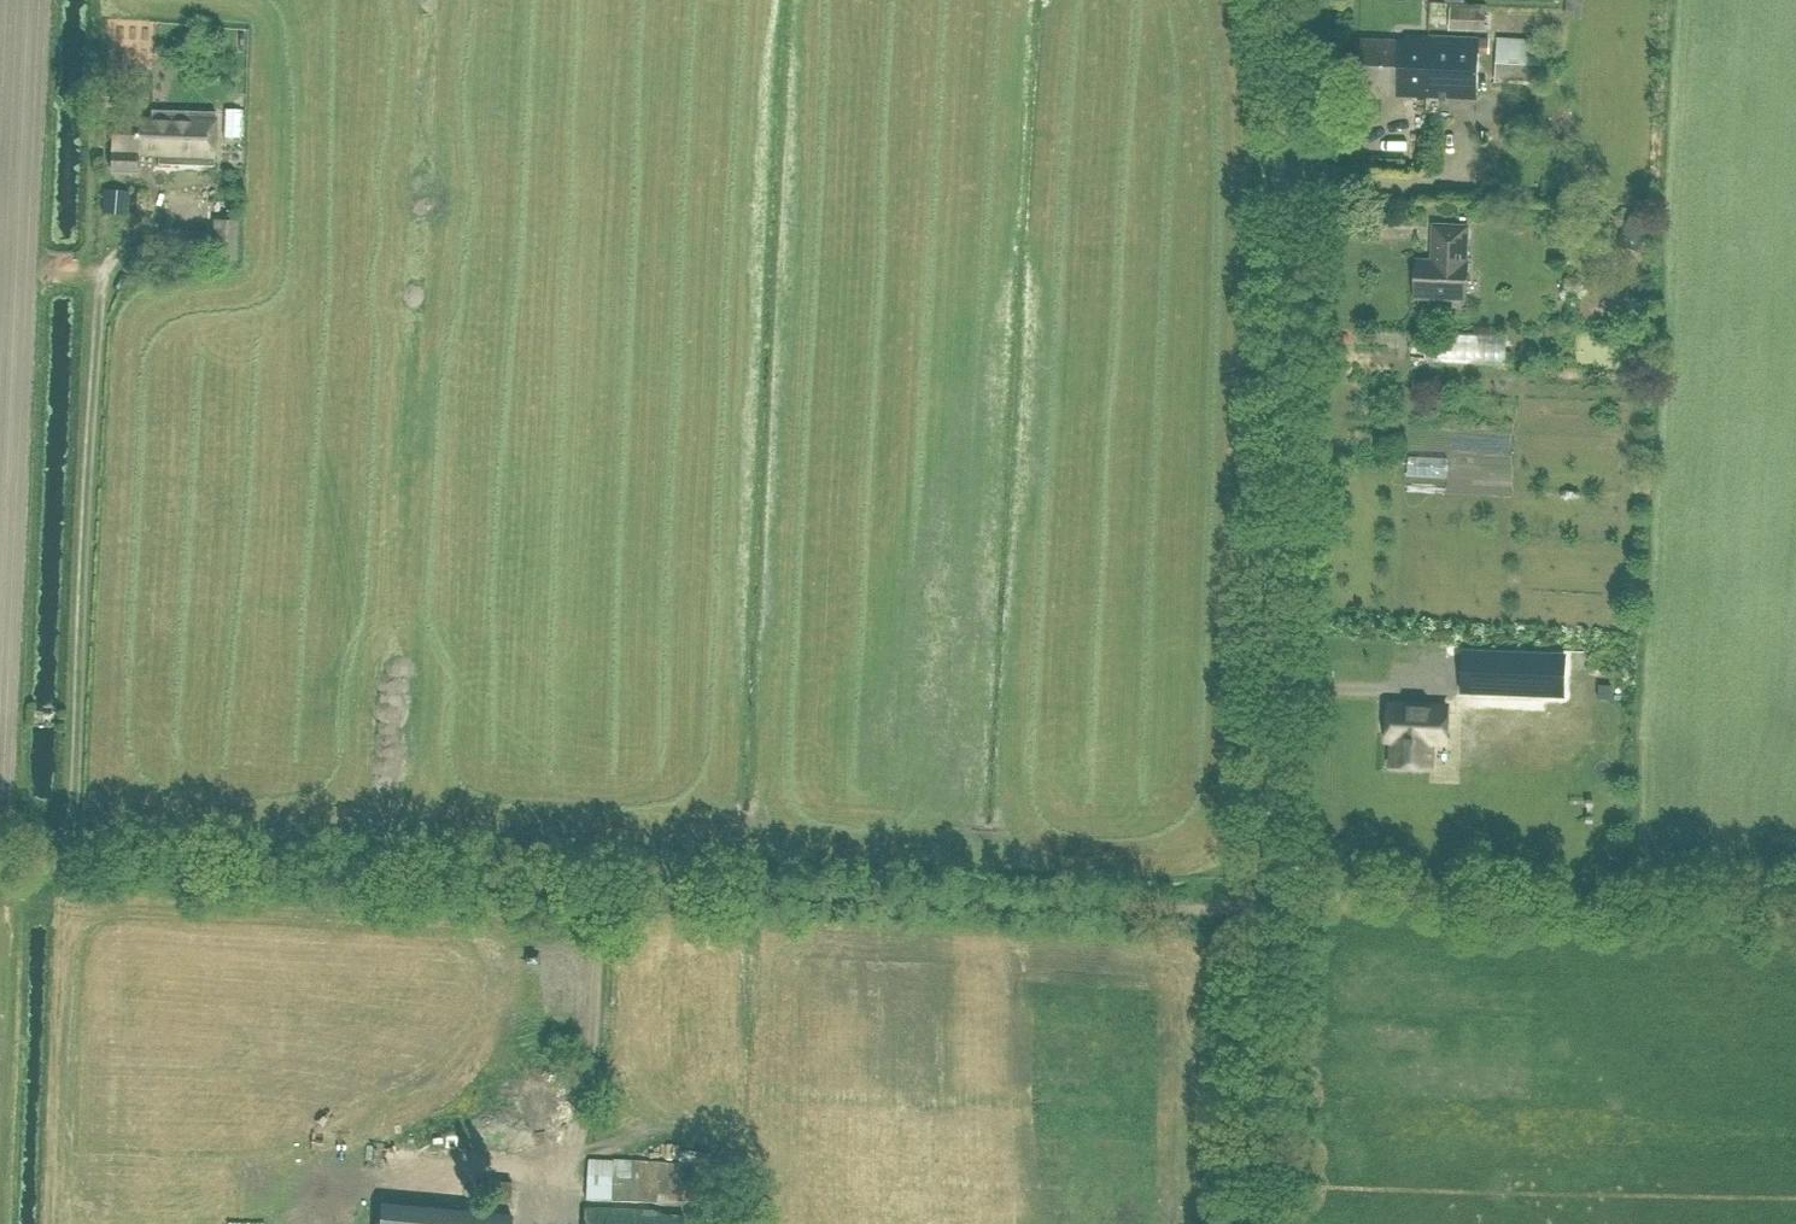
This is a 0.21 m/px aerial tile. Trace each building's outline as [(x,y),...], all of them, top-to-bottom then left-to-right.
[(1449,30),(1485,32),(1485,5),(1450,4),(1449,30)] [(1427,98),(1429,37),(1406,36),(1406,42),(1359,40),(1358,87),(1391,88),(1390,96),(1427,98)] [(1480,39),(1429,37),(1427,98),(1477,100),(1480,39)] [(1539,86),(1541,41),(1498,38),(1495,84),(1539,86)] [(1408,106),(1407,135),(1424,135),(1425,107),(1408,106)] [(135,152),(158,153),(158,163),(210,165),(212,113),(151,110),(150,119),(112,117),(110,169),(135,170),(135,152)] [(103,183),(105,208),(132,206),(131,181),(103,183)] [(1634,212),(1619,243),(1639,253),(1654,222),(1634,212)] [(235,259),(239,221),(213,218),(210,257),(235,259)] [(1467,264),(1466,264),(1467,228),(1434,226),(1433,262),(1417,262),(1415,298),(1465,300),(1467,264)] [(1431,346),(1415,347),(1416,363),(1491,361),(1490,332),(1431,334),(1431,346)] [(1464,652),(1462,691),(1563,695),(1565,656),(1464,652)] [(1611,686),(1599,685),(1599,699),(1610,699),(1611,686)] [(1430,767),(1432,742),(1446,742),(1447,707),(1390,705),(1389,726),(1388,740),(1393,740),(1392,765),(1430,767)] [(611,1177),(586,1176),(585,1199),(709,1204),(709,1192),(729,1193),(731,1166),(612,1161),(611,1177)] [(512,1218),(379,1205),(377,1223),(511,1223),(512,1218)] [(681,1213),(657,1212),(657,1208),(585,1206),(584,1223),(681,1223),(681,1213)]
